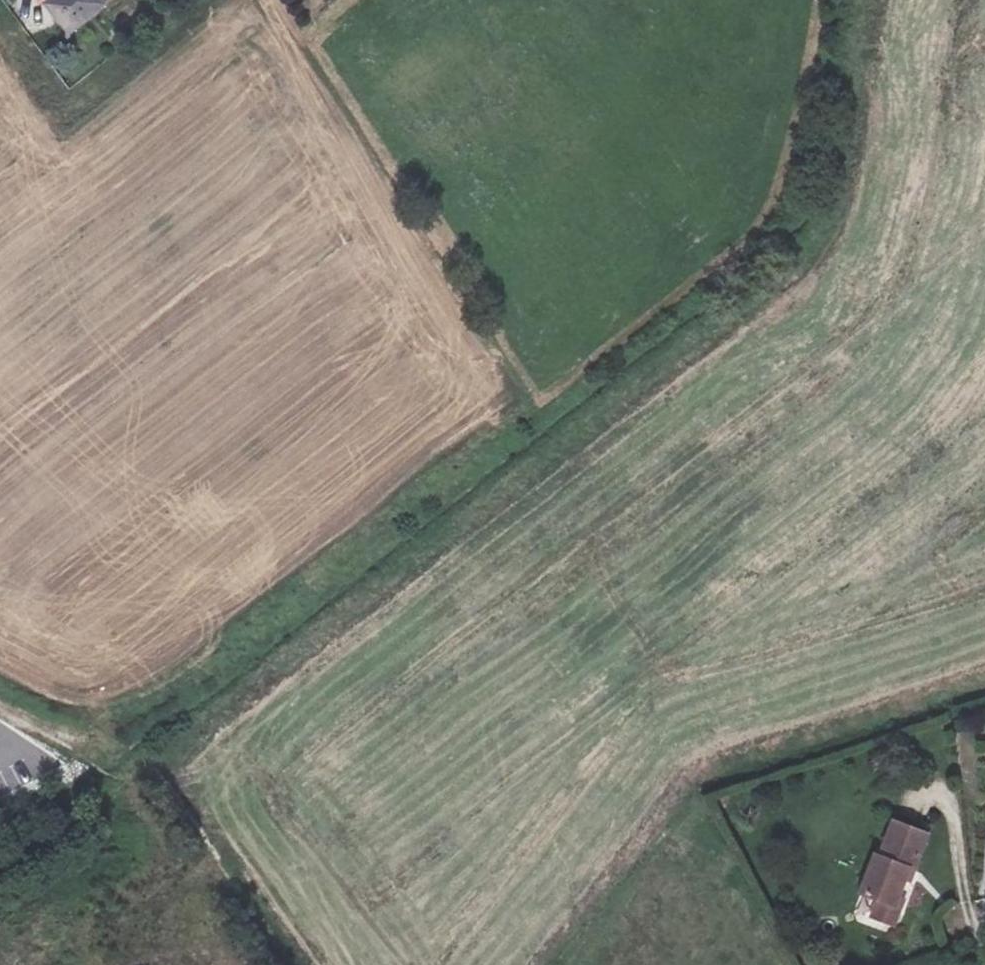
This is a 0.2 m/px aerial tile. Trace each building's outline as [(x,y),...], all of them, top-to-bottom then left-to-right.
[(62,25),(95,0),(43,0),(62,25)] [(874,879),(894,887),(908,892),(923,853),(928,855),(942,821),(910,808),(895,842),(891,840),(874,879)] [(914,895),(908,892),(894,887),(886,903),(907,913),(914,895)]
